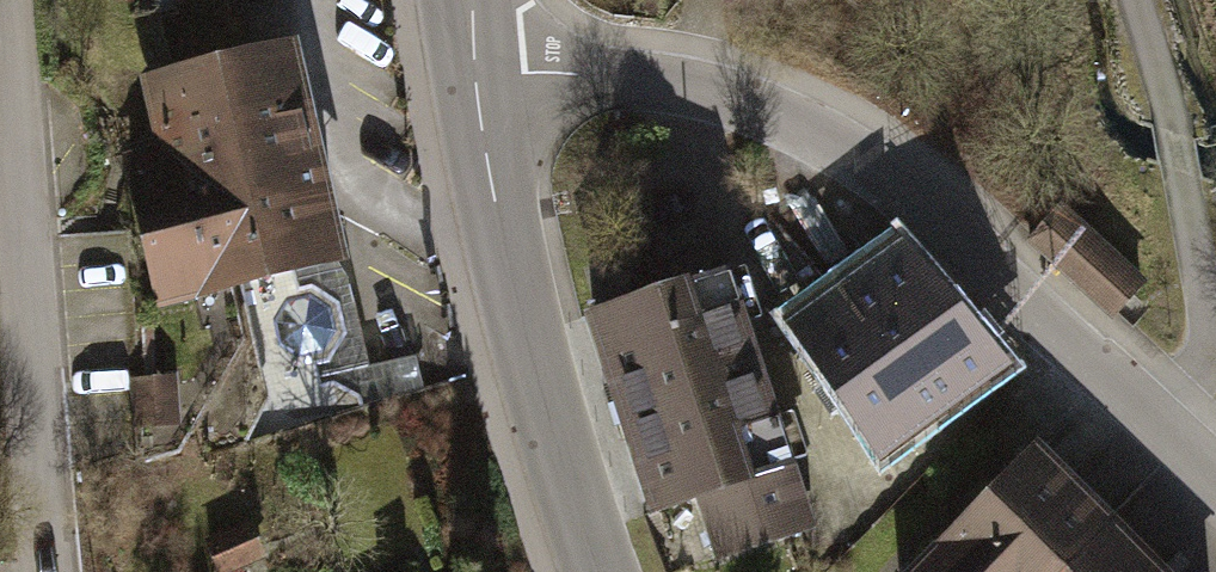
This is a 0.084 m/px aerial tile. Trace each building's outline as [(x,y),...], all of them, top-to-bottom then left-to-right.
[(288,50),(148,83),(169,166),(132,174),(198,459),(360,411),(358,398),(333,386),(318,389),(313,363),(327,359),(342,335),(336,304),(311,290),(296,293),(291,270),(335,260),(288,50)] [(1140,283),(1058,209),(1029,241),(1111,315),(1140,283)] [(847,314),(806,344),(871,445),(996,356),(918,263),(893,241),(829,286),(847,314)] [(349,280),(335,260),(291,270),(296,293),(311,290),(336,304),(342,335),(327,359),(313,363),(318,389),(333,386),(358,398),(360,411),(424,392),(416,356),(369,366),(349,280)] [(718,273),(593,313),(657,510),(697,497),(716,558),(813,527),(792,464),(781,468),(718,273)] [(175,422),(171,380),(138,383),(142,425),(175,422)] [(1105,522),(1035,454),(918,571),(1056,571),(1105,522)] [(1105,522),(1056,571),(1155,571),(1105,522)] [(260,555),(248,525),(208,543),(220,571),(260,555)]
